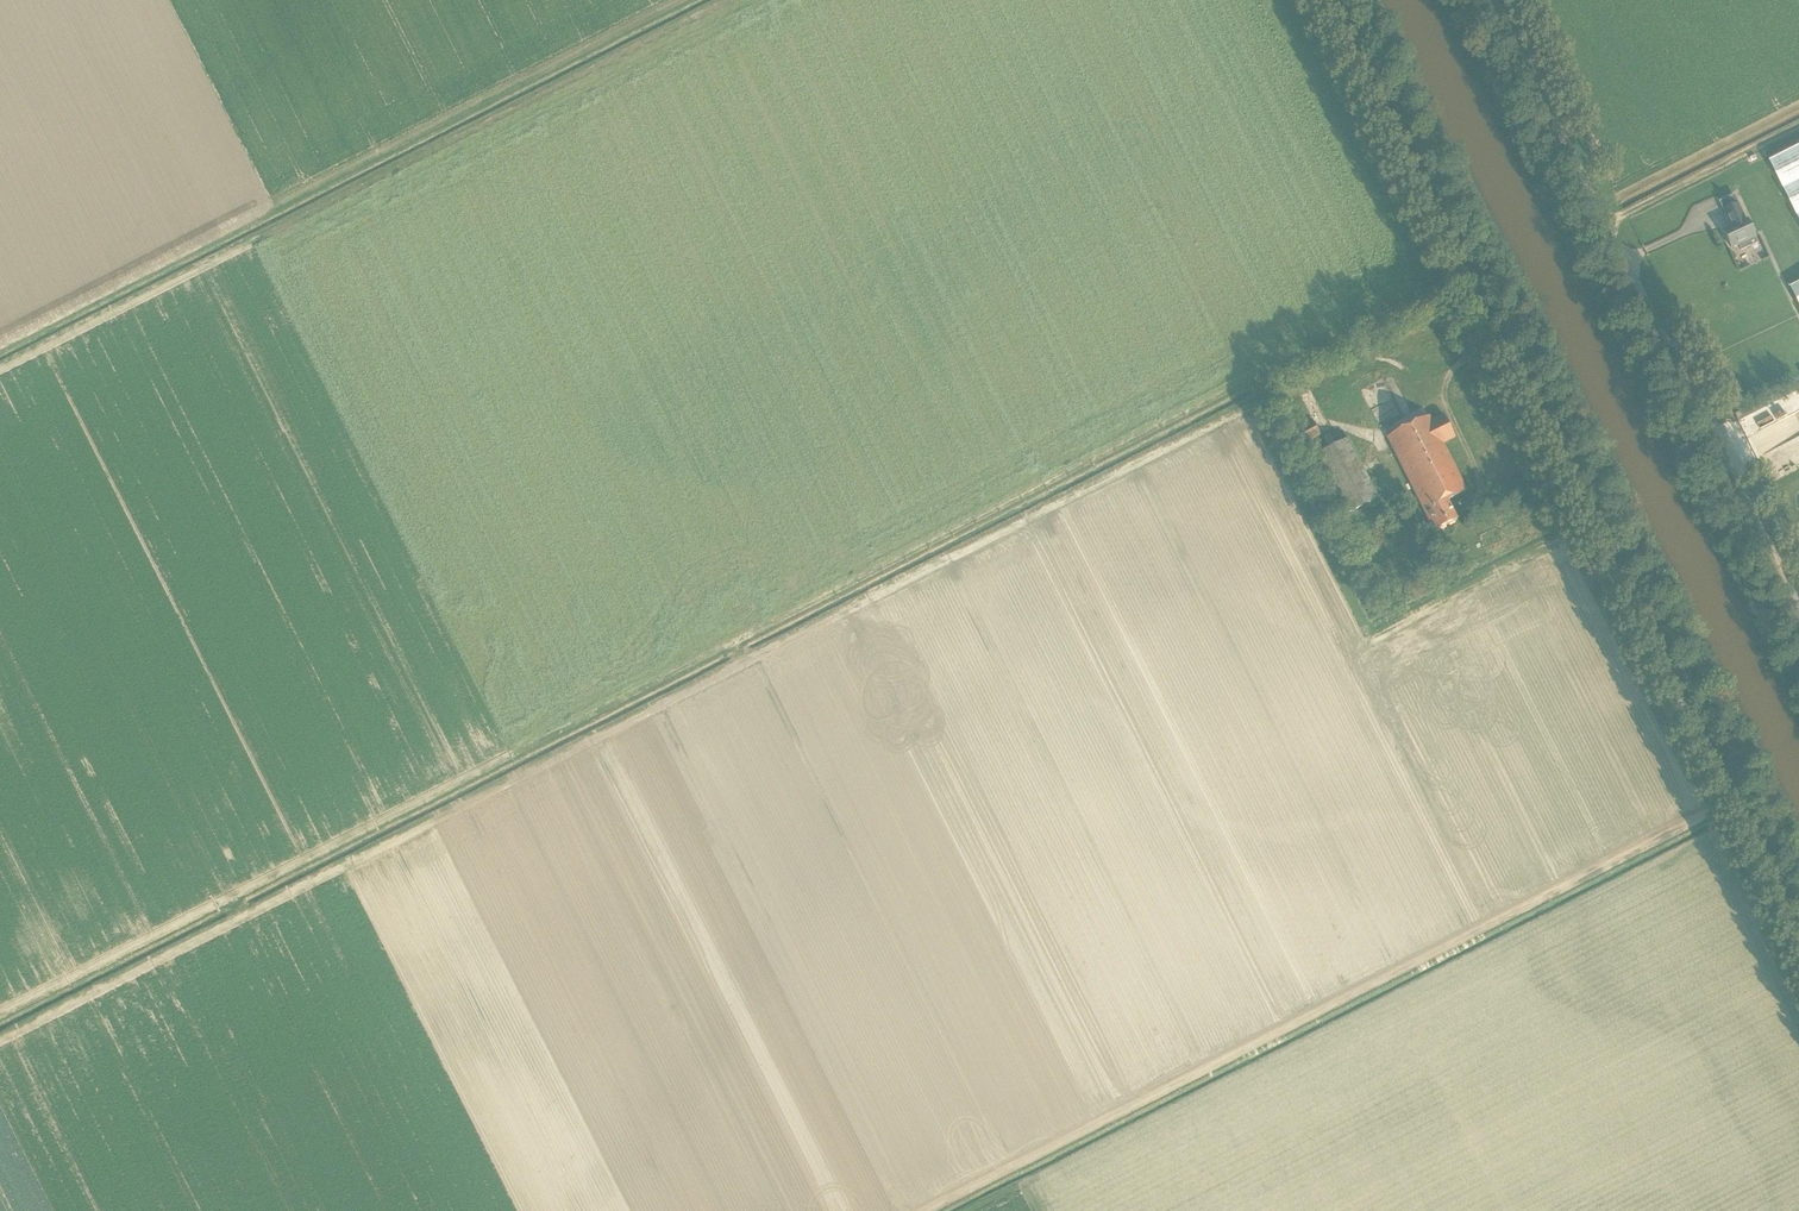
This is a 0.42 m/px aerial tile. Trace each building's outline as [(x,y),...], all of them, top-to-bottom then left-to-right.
[(587,32),(579,35),(581,41),(589,39),(587,32)] [(1775,159),(1798,208),(1798,147),(1775,159)] [(1732,226),(1723,230),(1732,247),(1739,244),(1741,250),(1749,246),(1747,241),(1756,236),(1748,219),(1746,220),(1738,203),(1724,210),(1732,226)] [(1776,408),(1779,415),(1798,405),(1798,397),(1776,408)] [(1372,421),(1382,420),(1382,408),(1371,408),(1372,421)] [(1443,443),(1455,437),(1444,414),(1432,420),(1430,416),(1387,437),(1429,521),(1432,519),(1438,530),(1458,520),(1447,499),(1466,490),(1443,443)]
